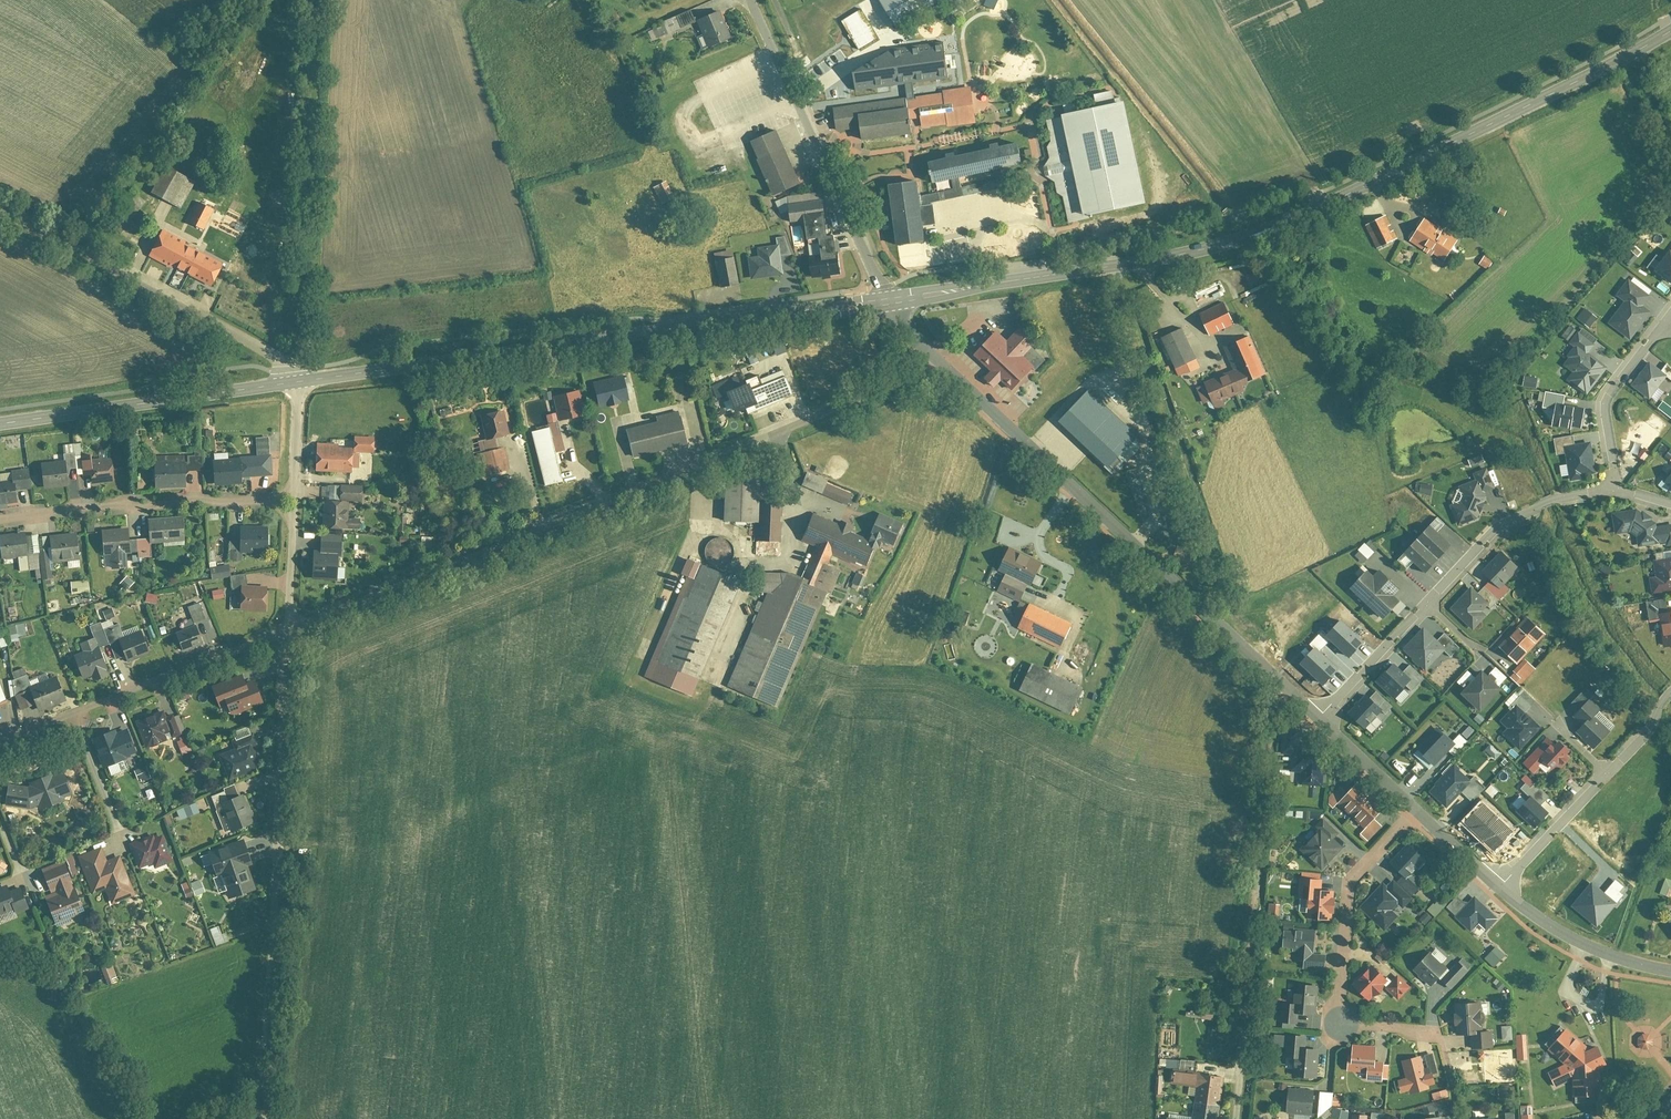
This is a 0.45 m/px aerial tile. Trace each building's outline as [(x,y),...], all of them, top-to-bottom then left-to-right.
[(896,27),(940,0),(879,0),(896,27)] [(720,11),(701,19),(697,10),(666,23),(671,36),(698,25),(709,50),(732,40),(720,11)] [(879,37),(861,10),(842,22),(860,49),(879,37)] [(854,73),(856,91),(947,78),(942,44),(900,49),(854,73)] [(917,96),(922,131),(978,122),(973,87),(917,96)] [(829,104),(834,134),(861,129),(863,140),(912,132),(907,102),(869,108),(868,98),(829,104)] [(1069,219),(1149,204),(1130,103),(1050,117),(1047,164),(1049,179),(1054,181),(1057,194),(1063,194),(1069,219)] [(782,132),(752,144),(774,198),(804,186),(782,132)] [(927,157),(934,185),(1022,165),(1016,137),(927,157)] [(166,167),(151,194),(179,210),(194,183),(166,167)] [(887,185),(894,243),(926,240),(924,226),(936,225),(933,205),(922,207),(919,181),(887,185)] [(787,196),(789,225),(829,223),(827,193),(787,196)] [(197,203),(189,223),(207,231),(215,211),(197,203)] [(1385,217),(1366,225),(1377,249),(1396,241),(1385,217)] [(1426,217),(1409,243),(1443,264),(1460,238),(1426,217)] [(163,230),(149,260),(207,287),(221,258),(163,230)] [(812,254),(812,278),(843,277),(842,260),(842,254),(841,239),(822,239),(823,254),(812,254)] [(748,258),(751,279),(783,275),(779,246),(759,249),(760,257),(748,258)] [(1656,271),(1670,283),(1670,250),(1656,271)] [(736,258),(714,261),(719,289),(741,286),(736,258)] [(1618,295),(1626,301),(1609,322),(1630,338),(1651,311),(1643,306),(1651,295),(1629,279),(1618,295)] [(1201,316),(1211,337),(1237,325),(1228,305),(1201,316)] [(1184,327),(1162,335),(1174,372),(1197,364),(1184,327)] [(1045,387),(1034,377),(1048,361),(1034,349),(1038,345),(1019,328),(1009,340),(997,330),(975,355),(1016,391),(1011,397),(1025,409),(1045,387)] [(1201,382),(1212,408),(1251,393),(1248,385),(1267,377),(1252,339),(1225,350),(1233,369),(1201,382)] [(1564,363),(1573,369),(1587,351),(1578,345),(1564,363)] [(1607,366),(1587,351),(1573,369),(1567,377),(1587,393),(1607,366)] [(1649,360),(1633,385),(1652,398),(1669,373),(1649,360)] [(727,391),(736,415),(792,393),(783,369),(727,391)] [(595,384),(599,407),(631,401),(627,379),(595,384)] [(1089,451),(1114,475),(1145,443),(1089,389),(1058,420),(1089,450),(1089,451)] [(555,396),(558,420),(581,417),(579,393),(555,396)] [(1663,400),(1658,406),(1670,416),(1670,406),(1663,400)] [(1584,409),(1558,404),(1554,424),(1580,429),(1584,409)] [(482,416),(487,443),(507,438),(502,412),(482,416)] [(626,428),(633,458),(688,445),(681,416),(626,428)] [(553,430),(530,435),(541,488),(565,482),(553,430)] [(112,432),(112,444),(128,444),(128,431),(112,432)] [(357,439),(358,453),(375,453),(375,438),(357,439)] [(1591,441),(1565,445),(1570,477),(1596,473),(1591,441)] [(64,445),(63,458),(72,459),(72,446),(64,445)] [(319,446),(320,472),(353,471),(352,445),(319,446)] [(482,453),(484,477),(509,475),(507,451),(482,453)] [(1467,458),(1471,468),(1485,463),(1482,453),(1467,458)] [(245,455),(246,476),(269,475),(269,454),(245,455)] [(114,464),(94,465),(93,456),(77,457),(77,476),(90,475),(91,486),(115,485),(114,464)] [(156,457),(156,487),(189,487),(190,457),(156,457)] [(214,460),(213,486),(242,486),(242,460),(214,460)] [(42,468),(43,489),(69,488),(67,466),(42,468)] [(1479,475),(1486,494),(1499,489),(1492,470),(1479,475)] [(804,473),(798,491),(847,508),(853,491),(804,473)] [(759,558),(780,558),(780,504),(762,504),(762,475),(726,475),(726,524),(759,524),(759,558)] [(1461,481),(1460,503),(1451,506),(1459,527),(1478,522),(1486,494),(1479,475),(1461,481)] [(22,504),(19,482),(0,484),(0,506),(22,504)] [(1422,487),(1421,494),(1431,496),(1433,489),(1422,487)] [(326,505),(325,527),(353,528),(353,518),(349,518),(349,507),(326,505)] [(1616,534),(1637,533),(1638,547),(1670,546),(1670,524),(1652,525),(1651,507),(1615,509),(1616,534)] [(801,544),(815,549),(808,567),(755,568),(756,594),(770,594),(731,687),(775,706),(837,557),(865,567),(874,542),(894,550),(904,523),(878,513),(871,532),(813,511),(801,544)] [(151,518),(152,544),(186,543),(185,517),(151,518)] [(241,526),(243,552),(269,551),(268,524),(241,526)] [(1430,524),(1417,538),(1439,558),(1453,544),(1430,524)] [(2,561),(27,557),(23,533),(0,537),(0,551),(2,561)] [(127,567),(126,556),(131,556),(129,535),(109,536),(110,558),(113,557),(114,568),(127,567)] [(29,538),(31,571),(42,570),(40,537),(29,538)] [(137,539),(138,561),(150,560),(149,538),(137,539)] [(1439,558),(1417,538),(1405,552),(1427,572),(1439,558)] [(48,540),(49,568),(80,567),(79,539),(48,540)] [(705,550),(706,558),(709,564),(718,568),(730,564),(734,557),(732,544),(725,539),(715,539),(708,543),(705,550)] [(1002,670),(1021,630),(1061,650),(1077,618),(1034,597),(1031,603),(1020,597),(1027,583),(1033,587),(1045,562),(1012,545),(999,570),(1008,574),(1001,588),(981,579),(966,609),(995,623),(978,658),(1002,670)] [(1656,558),(1670,558),(1670,549),(1656,550),(1656,558)] [(1503,551),(1485,570),(1503,586),(1520,567),(1503,551)] [(314,553),(314,577),(335,577),(335,553),(314,553)] [(1670,592),(1670,562),(1658,562),(1659,593),(1670,592)] [(693,563),(648,671),(694,690),(738,581),(693,563)] [(210,568),(212,581),(230,580),(229,566),(210,568)] [(1380,571),(1375,577),(1367,571),(1352,588),(1384,617),(1400,600),(1395,596),(1400,590),(1380,571)] [(1494,578),(1486,586),(1500,600),(1508,592),(1494,578)] [(1536,581),(1531,587),(1539,593),(1543,588),(1536,581)] [(71,583),(72,596),(88,595),(88,583),(71,583)] [(1486,586),(1479,593),(1493,607),(1500,600),(1486,586)] [(1470,591),(1451,611),(1474,632),(1492,612),(1470,591)] [(242,592),(242,612),(266,612),(266,592),(242,592)] [(200,601),(187,606),(192,621),(206,617),(200,601)] [(1667,603),(1650,605),(1652,615),(1668,613),(1667,603)] [(1661,616),(1665,648),(1670,647),(1670,615),(1661,616)] [(1501,647),(1518,664),(1547,635),(1529,618),(1501,647)] [(1349,657),(1363,642),(1340,621),(1327,636),(1349,657)] [(8,627),(10,638),(27,635),(24,623),(8,627)] [(102,624),(91,628),(99,648),(110,643),(102,624)] [(118,625),(107,629),(111,641),(122,637),(118,625)] [(1445,647),(1423,627),(1404,648),(1425,668),(1445,647)] [(175,636),(179,648),(202,641),(198,628),(175,636)] [(120,643),(126,660),(151,652),(145,634),(120,643)] [(103,651),(95,654),(90,641),(81,645),(85,657),(76,661),(83,678),(109,668),(103,651)] [(1324,684),(1337,670),(1315,648),(1301,663),(1324,684)] [(1038,656),(1022,692),(1072,715),(1089,680),(1038,656)] [(1393,661),(1377,679),(1396,697),(1412,680),(1393,661)] [(1462,694),(1486,713),(1510,682),(1486,664),(1462,694)] [(16,696),(22,710),(34,705),(29,694),(31,693),(37,706),(63,695),(55,676),(31,686),(24,669),(12,675),(20,695),(16,696)] [(1467,672),(1459,682),(1465,688),(1474,677),(1467,672)] [(213,688),(220,707),(228,704),(233,718),(264,707),(258,689),(248,692),(243,678),(213,688)] [(1586,688),(1571,704),(1579,711),(1594,695),(1586,688)] [(1544,727),(1526,712),(1530,706),(1520,697),(1510,709),(1512,711),(1502,722),(1511,730),(1505,738),(1523,753),(1544,727)] [(1368,698),(1350,717),(1365,730),(1383,712),(1368,698)] [(1584,726),(1577,733),(1595,751),(1613,731),(1602,721),(1607,716),(1591,702),(1576,718),(1584,726)] [(140,731),(149,751),(174,739),(164,720),(140,731)] [(93,738),(100,757),(127,746),(120,727),(93,738)] [(1419,748),(1436,763),(1455,742),(1437,727),(1419,748)] [(260,769),(254,750),(256,750),(252,739),(234,745),(236,749),(220,754),(228,779),(260,769)] [(1557,739),(1545,752),(1541,758),(1546,762),(1554,768),(1558,763),(1562,766),(1570,757),(1566,754),(1570,750),(1557,739)] [(1536,773),(1546,762),(1541,758),(1545,752),(1541,748),(1526,764),(1536,773)] [(1302,787),(1325,787),(1324,750),(1301,751),(1302,787)] [(105,762),(111,776),(127,769),(121,755),(105,762)] [(1429,790),(1448,806),(1470,780),(1451,764),(1429,790)] [(135,774),(140,784),(150,779),(146,769),(135,774)] [(35,810),(36,811),(72,797),(63,772),(29,785),(8,783),(5,806),(35,810)] [(1346,792),(1336,803),(1363,829),(1373,819),(1382,809),(1355,784),(1346,792)] [(1339,785),(1325,800),(1332,807),(1336,803),(1346,792),(1339,785)] [(243,796),(220,806),(232,833),(255,823),(243,796)] [(1533,796),(1518,810),(1535,827),(1549,814),(1533,796)] [(1479,837),(1498,817),(1483,803),(1465,822),(1479,837)] [(176,814),(180,822),(201,814),(197,806),(176,814)] [(1513,832),(1498,817),(1479,837),(1494,851),(1513,832)] [(1326,819),(1319,828),(1333,840),(1341,831),(1326,819)] [(1359,833),(1367,841),(1381,826),(1373,819),(1363,829),(1359,833)] [(1320,836),(1304,856),(1324,872),(1340,852),(1320,836)] [(133,848),(140,870),(153,866),(155,872),(170,867),(168,861),(170,860),(162,838),(133,848)] [(1391,864),(1405,878),(1428,854),(1413,841),(1391,864)] [(222,879),(230,901),(258,891),(250,869),(255,867),(247,843),(211,855),(220,880),(222,879)] [(104,849),(77,858),(91,895),(104,890),(110,907),(135,897),(122,861),(110,865),(104,849)] [(44,871),(50,893),(73,886),(67,865),(44,871)] [(1666,879),(1661,893),(1669,896),(1670,890),(1670,881),(1666,879)] [(1334,921),(1334,916),(1339,916),(1339,898),(1334,899),(1334,893),(1320,893),(1320,880),(1298,881),(1298,901),(1308,901),(1309,921),(1334,921)] [(191,885),(195,897),(206,894),(202,881),(191,885)] [(29,906),(23,885),(0,893),(0,916),(29,906)] [(1590,885),(1571,907),(1596,927),(1615,905),(1590,885)] [(49,901),(56,924),(86,914),(79,891),(49,901)] [(1379,891),(1362,909),(1385,931),(1403,913),(1379,891)] [(1458,896),(1446,908),(1455,917),(1467,905),(1458,896)] [(1473,900),(1456,920),(1472,933),(1489,914),(1473,900)] [(1287,926),(1287,951),(1318,951),(1318,926),(1287,926)] [(209,932),(216,949),(229,944),(222,927),(209,932)] [(1496,948),(1487,960),(1496,967),(1505,956),(1496,948)] [(1308,954),(1308,971),(1328,971),(1328,954),(1308,954)] [(1431,954),(1414,972),(1434,990),(1450,973),(1431,954)] [(1444,982),(1453,990),(1470,971),(1461,963),(1444,982)] [(100,969),(106,982),(117,977),(111,964),(100,969)] [(1377,965),(1356,987),(1373,1004),(1394,981),(1377,965)] [(1398,982),(1387,993),(1398,1005),(1409,994),(1398,982)] [(1319,986),(1296,986),(1296,1015),(1320,1015),(1319,986)] [(1453,1006),(1454,1036),(1473,1035),(1473,1052),(1492,1052),(1491,1021),(1473,1021),(1472,1005),(1453,1006)] [(1292,1017),(1293,1026),(1308,1026),(1308,1016),(1292,1017)] [(1565,1068),(1549,1076),(1557,1091),(1575,1082),(1575,1099),(1604,1098),(1603,1070),(1612,1066),(1603,1048),(1598,1051),(1570,1028),(1548,1054),(1565,1068)] [(1517,1036),(1519,1061),(1531,1061),(1529,1035),(1517,1036)] [(1640,1041),(1639,1047),(1643,1051),(1650,1051),(1655,1047),(1656,1041),(1652,1036),(1644,1036),(1640,1041)] [(1304,1038),(1287,1037),(1286,1049),(1296,1050),(1295,1076),(1314,1077),(1316,1050),(1304,1049),(1304,1038)] [(1387,1065),(1380,1065),(1380,1047),(1349,1047),(1349,1071),(1369,1071),(1369,1082),(1387,1082),(1387,1065)] [(1397,1083),(1400,1095),(1408,1093),(1408,1094),(1431,1089),(1424,1057),(1401,1062),(1405,1081),(1397,1083)] [(1160,1058),(1159,1066),(1175,1067),(1195,1068),(1195,1065),(1196,1060),(1160,1058)] [(1193,1104),(1193,1115),(1169,1114),(1168,1118),(1219,1118),(1219,1105),(1222,1067),(1195,1065),(1195,1068),(1175,1067),(1174,1086),(1194,1087),(1193,1104)] [(1286,1091),(1284,1116),(1311,1117),(1312,1092),(1286,1091)]
